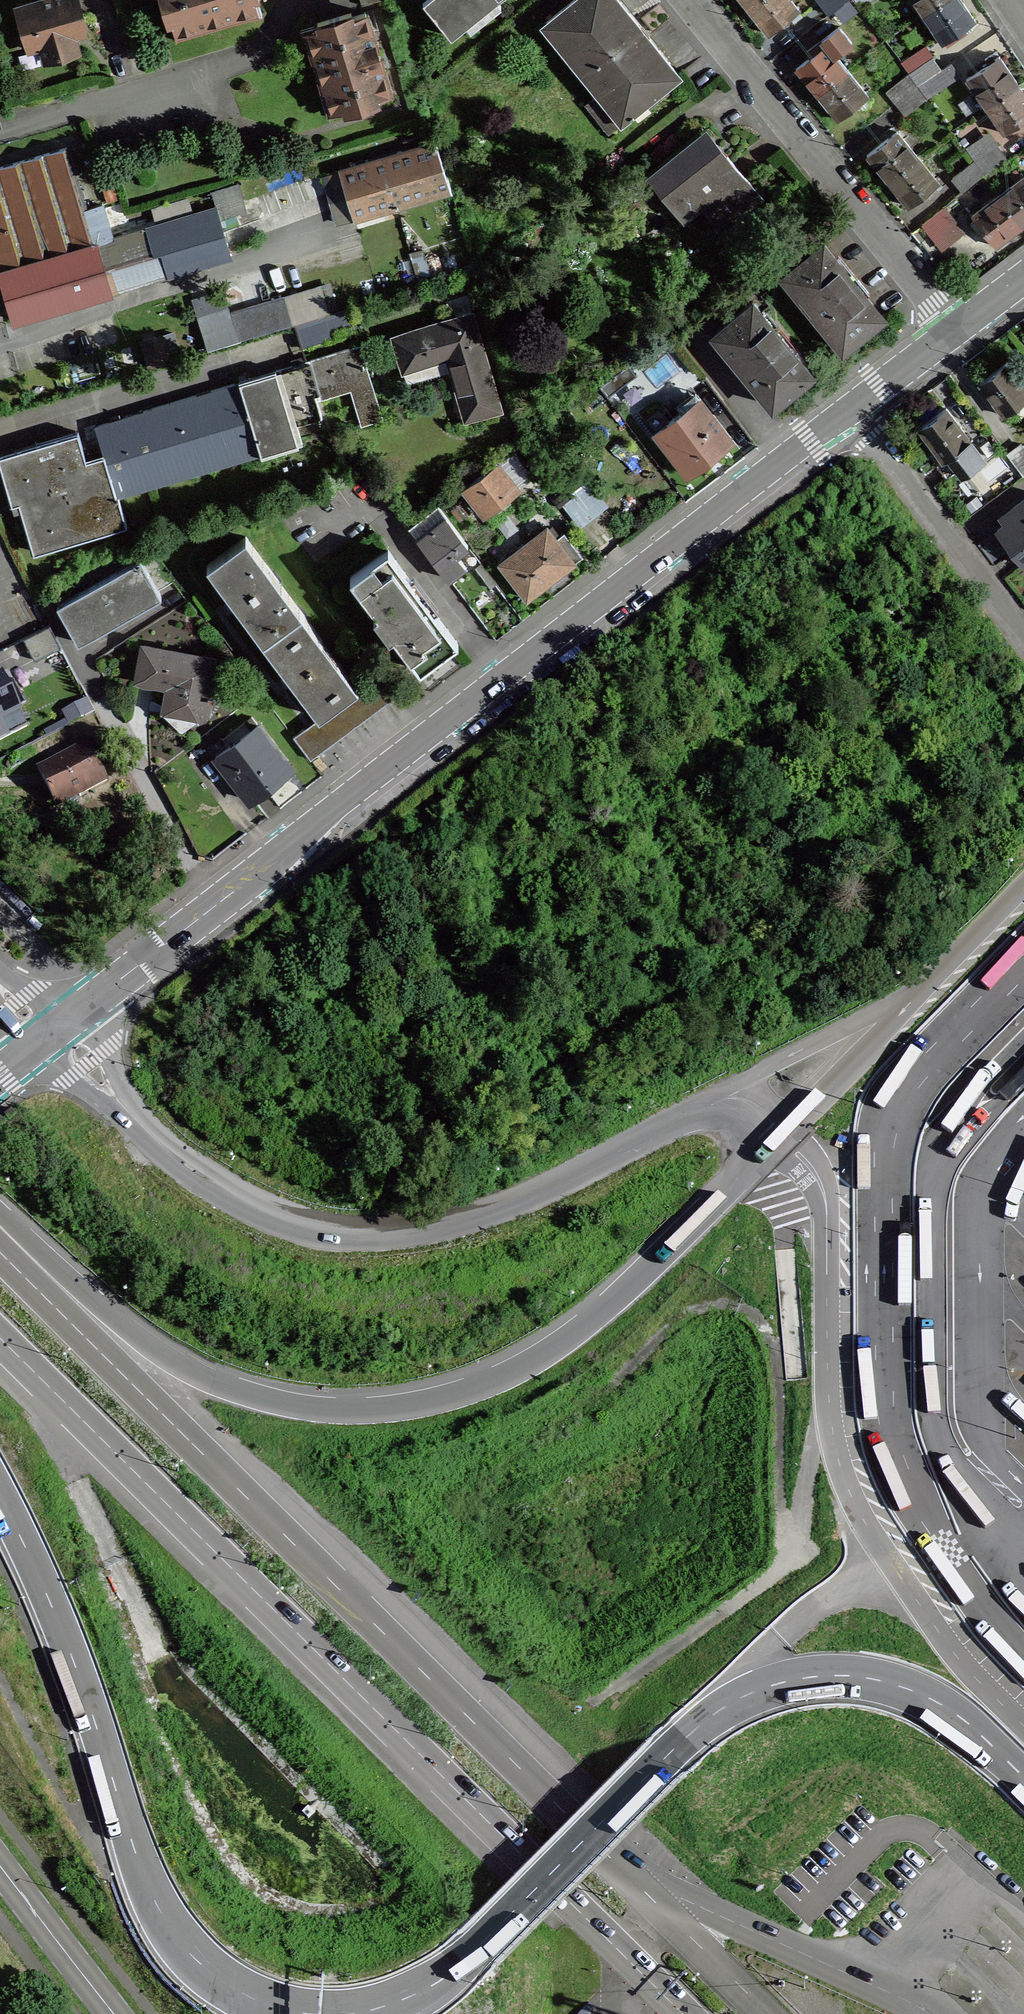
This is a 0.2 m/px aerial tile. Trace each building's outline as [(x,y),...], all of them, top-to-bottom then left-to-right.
[(79,14),(75,0),(47,0),(18,9),(25,34),(38,30),(42,45),(47,60),(65,55),(78,51),(73,36),(84,32),(79,14)] [(256,0),(161,0),(167,22),(169,21),(172,21),(174,27),(198,20),(200,26),(218,21),(234,16),(235,16),(233,10),(257,3),(256,0)] [(259,0),(256,0),(257,3),(233,10),(235,16),(234,16),(236,21),(263,13),(259,0)] [(423,1),(451,36),(495,0),(424,0),(423,1)] [(543,24),(622,122),(680,75),(650,37),(620,0),(573,0),(543,24)] [(791,0),(757,0),(748,8),(759,21),(768,33),(790,16),(794,21),(802,14),(791,0)] [(846,0),(818,0),(828,14),(846,0)] [(923,13),(943,0),(914,0),(923,13)] [(961,0),(943,0),(923,13),(942,41),(957,31),(964,26),(969,23),(974,20),(963,3),(961,0)] [(318,20),(318,23),(319,25),(353,15),(351,10),(318,20)] [(314,53),(314,54),(324,87),(324,88),(331,86),(338,110),(344,108),(345,110),(346,113),(380,102),(379,97),(392,93),(391,91),(393,90),(387,71),(385,72),(381,62),(378,63),(369,33),(375,32),(369,13),(366,13),(366,11),(353,15),(319,25),(313,27),(320,51),(314,53)] [(172,21),(169,21),(175,39),(202,31),(200,26),(198,20),(174,27),(172,21)] [(319,25),(318,23),(301,28),(309,55),(314,54),(314,53),(320,51),(313,27),(319,25)] [(973,28),(969,23),(964,26),(967,31),(973,28)] [(823,39),(835,54),(851,41),(839,26),(823,39)] [(964,26),(957,31),(960,36),(967,31),(964,26)] [(30,48),(42,45),(38,30),(25,34),(30,48)] [(835,54),(823,39),(808,51),(811,56),(796,68),(808,82),(817,94),(848,69),(835,54)] [(907,59),(915,69),(933,56),(926,46),(907,59)] [(989,63),(995,59),(991,54),(985,58),(989,63)] [(933,56),(915,69),(910,72),(918,84),(941,68),(933,56)] [(967,78),(986,106),(1018,84),(1009,71),(999,56),(995,59),(989,63),(971,75),(967,78)] [(968,70),(971,75),(989,63),(985,58),(968,70)] [(959,75),(951,62),(930,77),(938,89),(959,75)] [(869,95),(848,69),(817,94),(828,107),(838,120),(859,103),(863,107),(868,103),(864,99),(869,95)] [(896,102),(917,85),(908,74),(886,91),(896,102)] [(930,77),(919,84),(927,96),(938,89),(930,77)] [(986,106),(1004,133),(1023,119),(1023,93),(1018,84),(986,106)] [(927,98),(917,85),(896,102),(906,114),(927,98)] [(328,116),(345,110),(344,108),(338,110),(331,86),(324,88),(324,87),(319,88),(328,116)] [(887,180),(918,156),(897,130),(866,154),(877,167),(887,180)] [(727,202),(738,216),(755,202),(744,188),(751,183),(739,168),(728,154),(723,158),(702,133),(650,175),(683,216),(701,202),(711,214),(727,202)] [(451,189),(437,141),(340,170),(355,218),(451,189)] [(974,161),(985,174),(1007,158),(996,144),(974,161)] [(110,291),(96,242),(86,209),(67,146),(0,166),(0,272),(14,319),(110,291)] [(939,181),(918,156),(887,180),(897,192),(908,206),(939,181)] [(985,174),(974,161),(952,177),(962,191),(985,174)] [(999,195),(1022,225),(1023,224),(1023,175),(999,195)] [(1022,225),(999,195),(972,215),(975,218),(971,222),(975,228),(980,224),(996,245),(1010,234),(1022,225)] [(723,228),(738,216),(727,202),(711,214),(723,228)] [(96,242),(113,237),(103,204),(86,209),(96,242)] [(217,206),(113,237),(96,242),(110,291),(231,255),(217,206)] [(932,236),(953,220),(943,207),(923,224),(932,236)] [(785,276),(843,347),(883,315),(867,296),(836,257),(824,243),(785,276)] [(747,372),(774,404),(812,372),(753,301),(715,333),(747,372)] [(354,322),(350,307),(295,323),(302,346),(336,336),(334,328),(354,322)] [(501,408),(473,312),(427,326),(394,336),(405,370),(449,357),(466,418),(501,408)] [(311,360),(322,398),(353,389),(363,422),(383,417),(361,345),(333,353),(311,360)] [(293,425),(327,415),(322,398),(311,360),(277,370),(293,425)] [(1023,399),(1023,385),(1006,362),(993,372),(979,383),(1003,415),(1015,406),(1023,399)] [(637,375),(628,364),(614,374),(622,385),(637,375)] [(298,442),(293,425),(277,370),(240,381),(262,453),(298,442)] [(119,495),(262,453),(240,381),(200,393),(145,409),(95,424),(104,453),(117,496),(119,495)] [(711,456),(733,440),(696,391),(678,405),(681,410),(655,430),(688,474),(711,456)] [(1015,406),(1021,415),(1023,413),(1023,399),(1015,406)] [(942,460),(970,440),(946,408),(931,419),(919,428),(942,460)] [(121,503),(119,495),(117,496),(104,453),(87,458),(86,458),(85,456),(78,431),(0,454),(0,462),(7,484),(12,503),(19,501),(27,527),(34,551),(127,523),(121,503)] [(984,458),(970,440),(942,460),(937,464),(946,477),(962,466),(966,472),(984,458)] [(1023,475),(1023,474),(1023,448),(1020,443),(1007,454),(1023,475)] [(516,487),(496,461),(464,485),(484,511),(501,498),(516,487)] [(1012,509),(1017,515),(1007,523),(998,529),(1012,547),(1023,564),(1023,499),(1012,509)] [(20,529),(27,527),(19,501),(12,503),(16,515),(20,529)] [(438,504),(411,524),(420,536),(447,516),(438,504)] [(1002,516),(1007,523),(1017,515),(1012,509),(1002,516)] [(468,544),(447,516),(420,536),(434,555),(450,576),(466,564),(457,552),(468,544)] [(574,561),(573,560),(556,538),(547,526),(501,562),(527,597),(550,579),(574,561)] [(564,532),(556,538),(573,560),(581,554),(564,532)] [(207,565),(263,640),(303,611),(246,536),(207,565)] [(390,633),(395,630),(423,667),(459,639),(424,593),(389,547),(353,574),(380,610),(375,613),(390,633)] [(140,557),(57,604),(78,641),(121,616),(161,594),(140,557)] [(303,611),(263,640),(291,678),(320,716),(326,711),(338,703),(348,695),(359,687),(303,611)] [(171,713),(197,718),(207,711),(210,698),(214,699),(215,694),(211,693),(217,658),(143,643),(136,678),(167,685),(176,686),(171,713)] [(18,707),(1,676),(0,676),(0,718),(18,707)] [(182,730),(197,718),(171,713),(176,686),(167,685),(165,699),(162,712),(182,730)] [(376,710),(359,687),(348,695),(365,718),(376,710)] [(365,718),(348,695),(338,703),(355,726),(365,718)] [(355,726),(338,703),(326,711),(344,734),(355,726)] [(326,711),(320,716),(315,719),(332,743),(344,734),(326,711)] [(315,719),(305,727),(322,750),(332,743),(315,719)] [(258,723),(217,755),(249,798),(271,781),(292,766),(258,723)] [(305,727),(293,735),(311,759),(322,750),(305,727)] [(48,787),(54,799),(76,788),(80,794),(108,780),(89,742),(38,768),(48,787)] [(58,805),(80,794),(76,788),(54,799),(58,805)]
